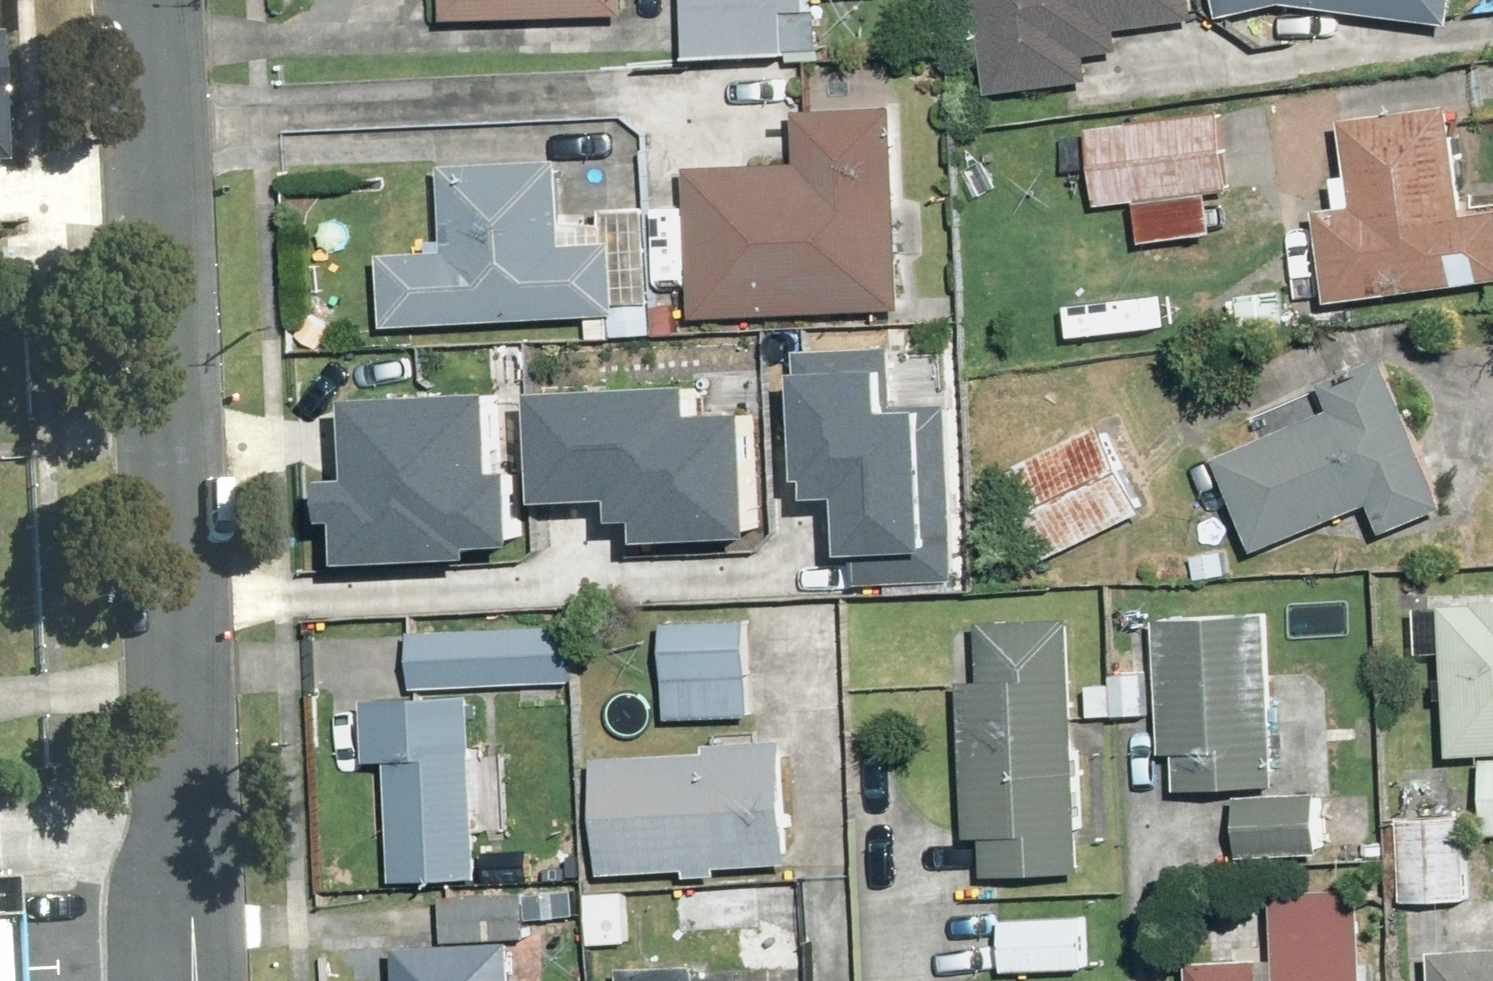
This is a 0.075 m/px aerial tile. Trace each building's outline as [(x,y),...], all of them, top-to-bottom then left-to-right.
[(453,18),(635,21),(635,0),(453,0),(453,18)] [(690,57),(815,59),(816,0),(691,0),(690,57)] [(997,93),(1117,79),(1114,56),(1135,54),(1132,29),(1203,21),(1201,0),(986,0),(997,93)] [(1229,16),(1272,8),(1273,18),(1298,14),(1296,3),(1463,23),(1465,0),(1225,0),(1229,16)] [(1327,212),(1338,303),(1492,283),(1492,203),(1476,205),(1463,105),(1356,119),(1363,173),(1344,176),(1348,209),(1327,212)] [(807,163),(698,166),(702,314),(910,308),(904,109),(806,112),(807,163)] [(1228,110),(1093,129),(1103,206),(1145,201),(1150,243),(1224,233),(1219,194),(1239,191),(1228,110)] [(442,251),(395,255),(399,326),(629,314),(625,244),(575,247),(570,162),(455,168),(459,240),(442,241),(442,251)] [(899,333),(803,339),(813,486),(844,484),(850,575),(965,568),(953,392),(903,395),(899,333)] [(1338,410),(1224,460),(1264,552),(1383,500),(1398,535),(1459,509),(1394,359),(1328,387),(1338,410)] [(709,367),(545,378),(553,489),(624,484),(625,504),(650,502),(652,533),(767,526),(758,398),(712,401),(709,367)] [(515,456),(510,378),(362,388),(367,470),(339,472),(341,507),(348,506),(351,549),(529,537),(524,456),(515,456)] [(1458,608),(1460,756),(1490,755),(1491,835),(1492,835),(1492,607),(1458,608)] [(1237,795),(1237,617),(1172,617),(1172,795),(1237,795)] [(990,683),(971,683),(974,837),(991,837),(992,880),(1094,878),(1093,841),(1107,841),(1105,735),(1085,735),(1083,621),(988,623),(990,683)] [(762,624),(677,622),(675,714),(760,716),(762,624)] [(417,631),(418,687),(548,685),(547,628),(417,631)] [(486,702),(377,699),(376,759),(398,760),(396,873),(488,875),(489,833),(508,833),(510,741),(485,741),(486,702)] [(613,750),(614,871),(798,869),(797,748),(613,750)] [(1326,795),(1243,795),(1242,856),(1326,856),(1326,795)] [(1473,818),(1408,818),(1408,905),(1473,905),(1473,818)] [(767,877),(678,877),(678,938),(767,938),(767,877)] [(1289,890),(1289,959),(1204,958),(1204,980),(1396,980),(1397,890),(1289,890)] [(413,947),(413,980),(541,980),(539,893),(452,895),(453,946),(413,947)] [(1094,919),(1009,918),(1009,969),(1093,970),(1094,919)] [(1448,948),(1448,980),(1492,980),(1492,948),(1448,948)] [(714,968),(653,967),(653,980),(714,980),(714,968)]
